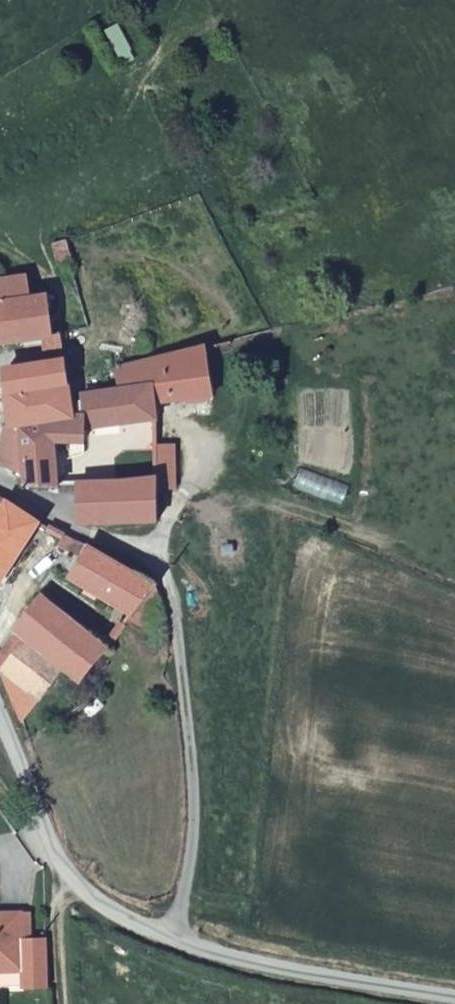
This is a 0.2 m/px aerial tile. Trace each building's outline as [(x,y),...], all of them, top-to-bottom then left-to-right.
[(120,23),(103,30),(124,68),(138,61),(120,23)] [(71,237),(52,242),(58,268),(77,265),(71,237)] [(31,297),(26,274),(0,278),(0,301),(31,297)] [(0,301),(0,342),(31,337),(34,347),(65,344),(63,332),(52,334),(47,294),(31,297),(0,301)] [(207,346),(117,367),(119,385),(91,392),(82,395),(82,401),(74,403),(72,402),(22,424),(26,472),(26,486),(60,487),(60,483),(59,474),(56,445),(88,440),(87,429),(121,424),(156,420),(155,402),(216,394),(207,346)] [(10,425),(22,424),(72,402),(74,403),(65,361),(4,369),(10,425)] [(119,385),(117,367),(89,375),(91,392),(119,385)] [(26,472),(22,424),(10,425),(6,426),(0,443),(0,462),(26,472)] [(56,445),(59,474),(64,474),(66,472),(65,460),(89,453),(88,440),(56,445)] [(79,521),(161,520),(158,489),(178,488),(177,444),(157,446),(159,479),(121,481),(80,484),(79,521)] [(40,521),(0,499),(0,583),(40,521)] [(72,576),(137,609),(156,585),(66,536),(60,546),(82,560),(72,576)] [(82,680),(87,672),(108,645),(44,595),(17,629),(29,637),(65,667),(82,680)] [(21,719),(65,667),(29,637),(0,669),(0,670),(21,719)] [(25,969),(24,938),(24,937),(17,937),(17,926),(24,925),(24,913),(0,913),(0,991),(18,991),(18,969),(25,969)] [(50,988),(49,938),(24,938),(25,969),(25,988),(50,988)]
